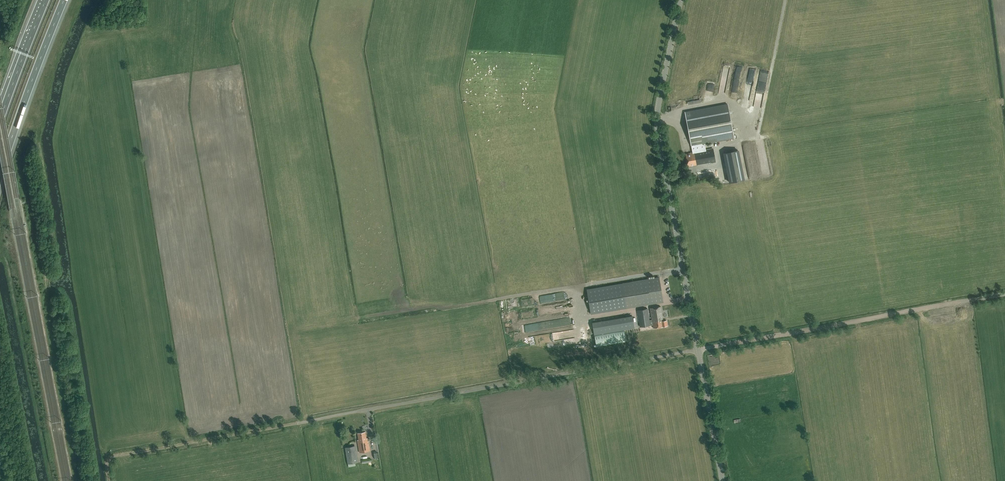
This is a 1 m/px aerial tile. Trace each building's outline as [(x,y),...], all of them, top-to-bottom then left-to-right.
[(759,79),(757,92),(763,93),(764,90),(766,75),(760,74),(759,79)] [(706,149),(705,143),(734,138),(728,104),(685,112),(692,152),(691,152),(691,153),(686,154),(688,166),(697,164),(711,162),(716,161),(713,148),(706,149)] [(738,150),(724,153),(730,183),(744,180),(738,150)] [(591,313),(663,302),(659,277),(587,289),(591,313)] [(663,321),(661,307),(650,308),(652,319),(649,320),(648,309),(638,310),(640,326),(653,325),(653,328),(667,325),(666,320),(663,321)] [(632,315),(592,322),(594,334),(624,329),(634,327),(632,315)] [(626,341),(624,330),(594,335),(596,346),(626,341)] [(367,442),(365,432),(358,433),(359,440),(357,440),(360,452),(370,450),(368,441),(367,442)] [(356,466),(355,462),(358,462),(356,447),(345,448),(348,463),(349,467),(356,466)]
